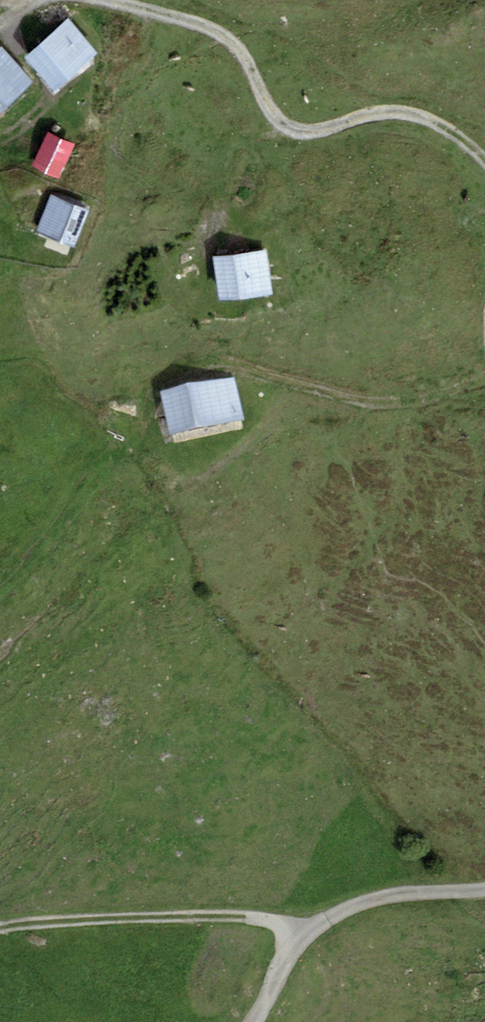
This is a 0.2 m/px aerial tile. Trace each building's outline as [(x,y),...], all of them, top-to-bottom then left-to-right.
[(69,20),(26,56),(55,91),(98,55),(69,20)] [(0,50),(0,115),(35,83),(3,48),(0,50)] [(76,144),(49,131),(32,167),(59,180),(76,144)] [(89,211),(52,196),(37,231),(75,246),(89,211)] [(266,250),(214,257),(220,299),(272,292),(266,250)] [(234,378),(160,391),(167,433),(242,419),(234,378)]
